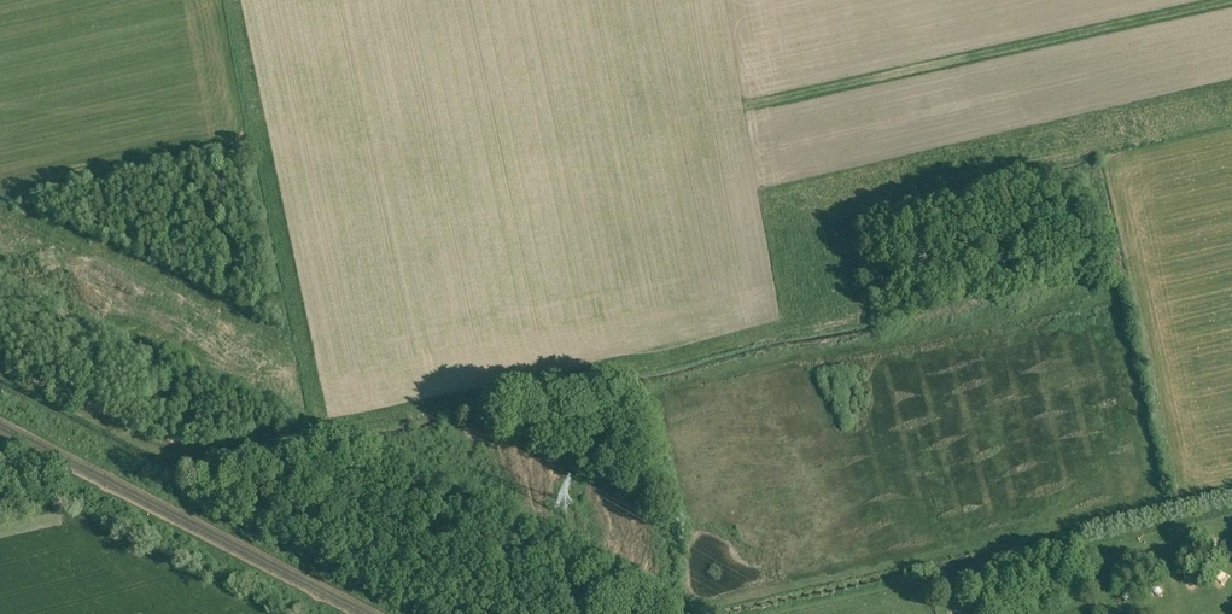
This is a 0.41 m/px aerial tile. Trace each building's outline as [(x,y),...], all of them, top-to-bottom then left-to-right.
[(1161,579),(1151,581),(1155,594),(1164,592),(1161,579)] [(1122,589),(1126,603),(1138,599),(1134,585),(1122,589)]
